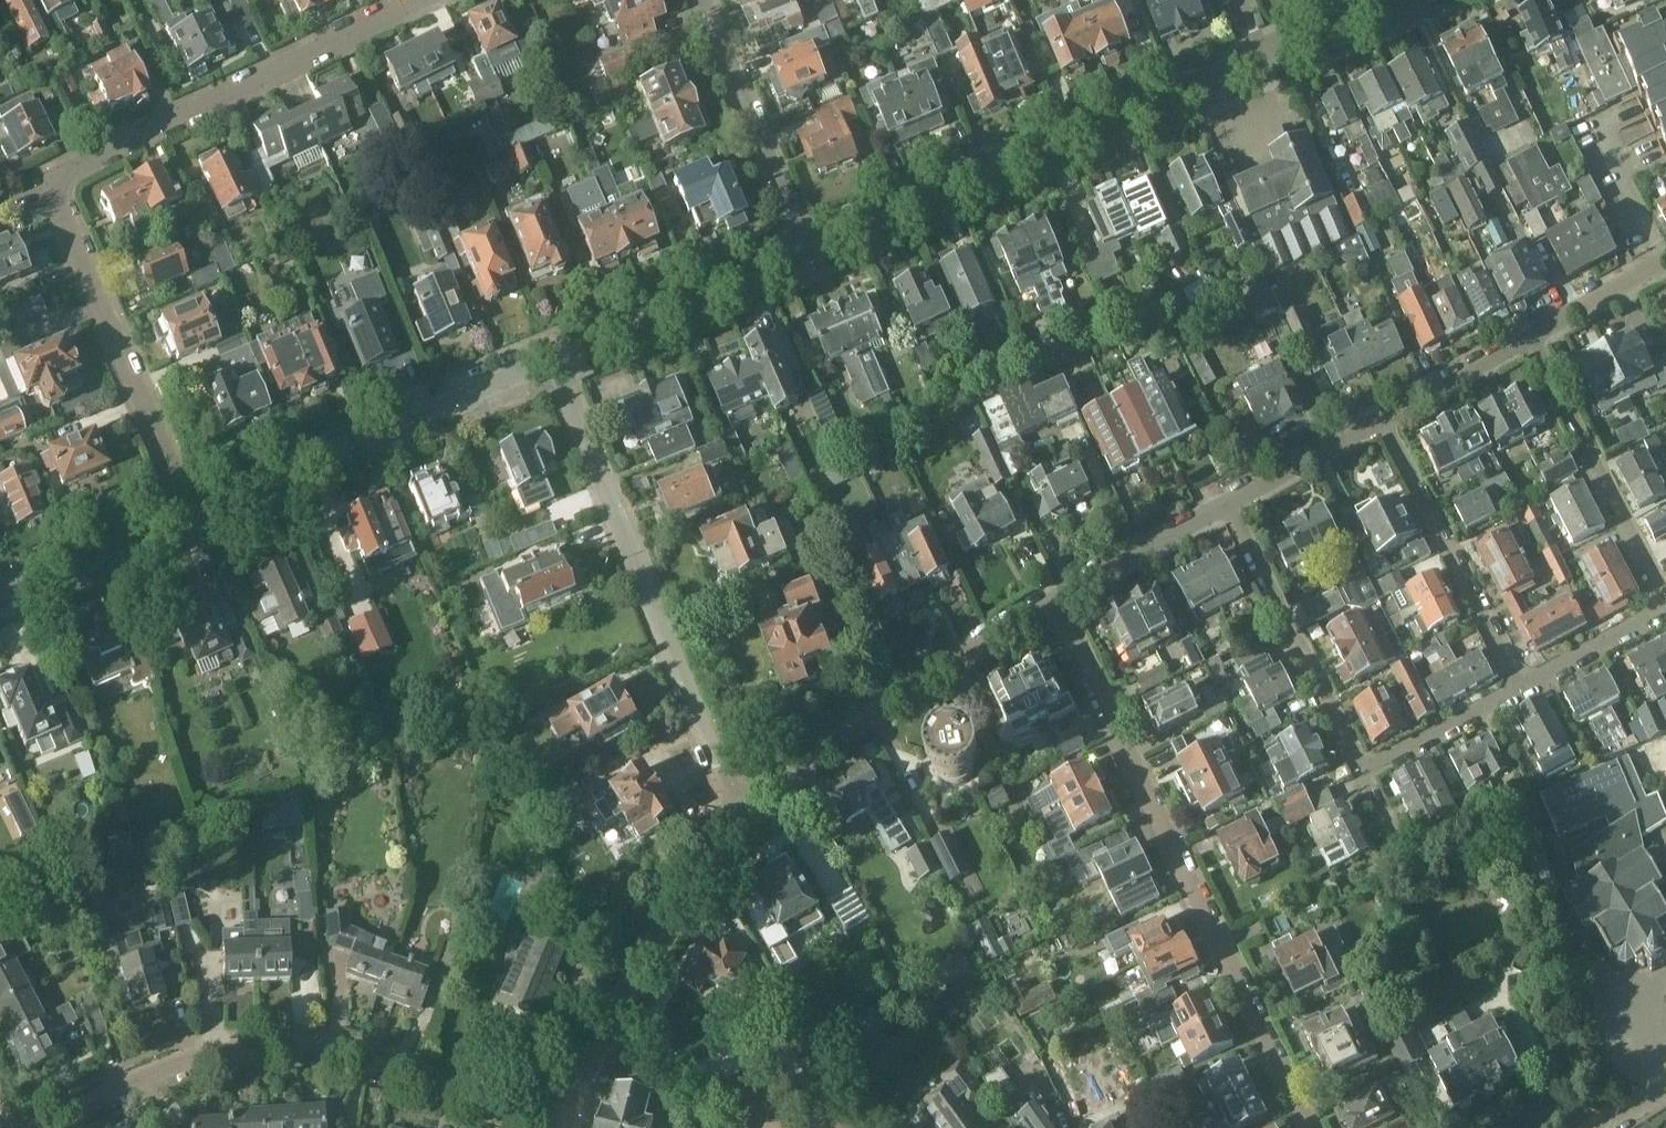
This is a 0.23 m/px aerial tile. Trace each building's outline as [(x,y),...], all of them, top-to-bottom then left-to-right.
[(6,7),(2,13),(7,23),(14,24),(27,51),(53,38),(45,22),(43,23),(32,0),(19,0),(6,7)] [(48,19),(46,20),(58,42),(67,38),(61,26),(78,18),(73,7),(73,6),(79,3),(77,0),(39,0),(48,19)] [(173,18),(185,12),(179,0),(165,0),(164,0),(173,18)] [(285,2),(279,5),(288,23),(299,18),(299,19),(337,0),(284,0),(285,2)] [(617,21),(626,45),(653,35),(648,22),(661,17),(656,4),(657,3),(659,0),(619,0),(610,4),(612,9),(608,10),(607,14),(610,21),(613,22),(617,21)] [(746,12),(772,0),(741,0),(746,12)] [(746,12),(747,12),(753,28),(761,25),(765,34),(756,37),(761,50),(791,38),(789,33),(806,26),(796,0),(772,0),(746,12)] [(874,0),(857,0),(867,22),(881,16),(875,3),(874,0)] [(952,4),(950,0),(929,0),(916,6),(922,18),(952,4)] [(970,14),(994,5),(992,0),(964,0),(970,14)] [(1101,58),(1104,65),(1107,66),(1120,61),(1121,57),(1119,51),(1130,46),(1114,7),(1113,7),(1110,0),(1104,0),(1094,4),(1098,14),(1086,19),(1084,19),(1101,58)] [(1215,20),(1206,0),(1203,0),(1197,3),(1196,0),(1146,0),(1163,42),(1180,35),(1180,36),(1190,31),(1206,24),(1215,20)] [(1079,3),(1038,20),(1044,37),(1049,35),(1068,79),(1072,81),(1085,76),(1086,71),(1084,65),(1101,58),(1084,19),(1086,19),(1079,3)] [(1562,72),(1575,67),(1547,3),(1522,14),(1530,34),(1522,37),(1529,53),(1537,50),(1538,52),(1551,47),(1562,72)] [(173,18),(175,23),(165,28),(170,39),(186,73),(187,73),(191,80),(205,73),(202,66),(225,55),(224,54),(235,49),(227,32),(216,37),(201,4),(185,12),(173,18)] [(493,70),(520,58),(514,44),(498,7),(486,13),(481,11),(475,14),(472,19),(470,20),(487,56),(493,70)] [(528,33),(541,28),(533,7),(520,12),(528,33)] [(1656,16),(1638,24),(1641,29),(1639,30),(1640,31),(1619,41),(1665,146),(1665,12),(1656,16)] [(954,51),(938,13),(923,20),(940,57),(954,51)] [(115,44),(103,19),(89,26),(101,50),(115,44)] [(1495,95),(1498,102),(1508,98),(1504,90),(1508,88),(1480,30),(1479,31),(1475,22),(1461,29),(1465,37),(1459,40),(1481,84),(1488,81),(1495,95)] [(1039,39),(1033,24),(1024,28),(1031,42),(1039,39)] [(824,39),(829,36),(825,27),(790,42),(797,59),(789,63),(786,55),(774,60),(777,68),(775,69),(779,80),(773,83),(780,99),(788,95),(789,97),(790,100),(793,100),(799,102),(804,100),(807,94),(809,93),(807,89),(827,80),(814,51),(821,48),(819,43),(825,40),(824,39)] [(1604,29),(1593,33),(1576,40),(1606,104),(1633,92),(1604,29)] [(893,32),(881,38),(886,52),(899,46),(893,32)] [(1479,85),(1481,84),(1459,40),(1455,32),(1441,39),(1445,47),(1443,47),(1468,95),(1481,89),(1479,85)] [(436,35),(411,48),(427,80),(452,67),(436,35)] [(986,114),(1008,105),(990,61),(980,37),(959,46),(964,60),(963,60),(979,97),(970,101),(977,117),(985,113),(986,114)] [(886,52),(881,38),(868,44),(874,57),(886,52)] [(990,61),(1008,105),(1009,107),(1027,100),(1023,91),(1034,87),(1019,49),(1018,49),(1014,39),(1003,44),(1007,54),(990,61)] [(400,93),(414,86),(420,99),(432,93),(426,80),(427,80),(411,48),(385,61),(400,93)] [(635,68),(629,50),(600,61),(606,79),(635,68)] [(95,81),(101,94),(91,99),(100,116),(110,111),(110,112),(147,93),(138,75),(144,72),(138,60),(131,63),(126,52),(92,68),(98,79),(95,81)] [(1424,56),(1407,65),(1432,116),(1427,118),(1429,123),(1435,121),(1433,117),(1446,111),(1441,99),(1444,98),(1424,56)] [(17,63),(3,69),(13,91),(27,84),(17,63)] [(897,78),(902,91),(921,136),(945,126),(941,116),(942,116),(942,115),(947,113),(949,108),(947,103),(942,101),(940,102),(937,96),(934,97),(930,85),(940,81),(933,63),(911,72),(897,78)] [(1432,116),(1407,65),(1390,73),(1409,111),(1410,113),(1418,110),(1425,125),(1429,123),(1427,118),(1432,116)] [(493,72),(481,78),(492,102),(504,96),(493,72)] [(677,72),(639,88),(651,118),(689,103),(685,93),(693,86),(688,73),(684,72),(678,75),(677,72)] [(77,93),(68,73),(55,79),(64,99),(77,93)] [(1409,111),(1390,73),(1370,82),(1393,130),(1404,125),(1399,115),(1409,111)] [(1393,130),(1370,82),(1367,74),(1354,80),(1358,88),(1350,92),(1361,113),(1368,110),(1370,115),(1368,119),(1374,131),(1370,133),(1373,140),(1377,138),(1383,151),(1392,147),(1386,134),(1393,130)] [(478,108),(492,102),(481,78),(466,84),(478,108)] [(896,147),(921,136),(902,91),(897,78),(862,92),(869,109),(876,106),(876,108),(878,107),(883,118),(880,119),(883,126),(880,127),(879,131),(881,137),(885,139),(891,137),(892,137),(896,147)] [(60,97),(52,80),(38,86),(47,104),(60,97)] [(320,106),(305,114),(319,145),(350,131),(346,123),(363,115),(346,80),(315,95),(320,106)] [(9,87),(0,91),(0,100),(1,102),(13,96),(9,87)] [(1360,122),(1361,122),(1347,93),(1324,104),(1332,122),(1329,127),(1332,133),(1337,133),(1344,130),(1351,144),(1360,140),(1364,148),(1361,149),(1370,168),(1380,163),(1360,122)] [(61,135),(52,117),(44,121),(32,97),(0,112),(0,118),(10,139),(0,144),(8,161),(61,135)] [(844,124),(858,119),(849,98),(817,112),(822,124),(815,127),(821,140),(810,145),(822,174),(859,158),(844,124)] [(1519,122),(1508,98),(1498,102),(1479,112),(1488,130),(1491,128),(1494,134),(1519,122)] [(625,128),(632,146),(658,136),(664,149),(702,133),(701,131),(707,129),(709,125),(704,112),(694,113),(689,103),(651,118),(625,128)] [(287,160),(319,145),(305,114),(287,122),(282,110),(250,125),(267,160),(284,152),(287,160)] [(404,112),(390,119),(400,141),(415,134),(404,112)] [(549,119),(508,137),(514,151),(555,133),(549,119)] [(1239,179),(1231,161),(1218,166),(1229,191),(1230,191),(1253,244),(1266,275),(1352,239),(1308,136),(1299,140),(1293,125),(1273,133),(1279,148),(1270,152),(1275,164),(1239,179)] [(1464,166),(1453,172),(1454,175),(1441,180),(1444,186),(1468,175),(1469,175),(1475,172),(1491,164),(1470,125),(1449,136),(1464,166)] [(536,168),(527,146),(509,154),(518,175),(536,168)] [(1550,173),(1537,148),(1508,164),(1534,213),(1537,211),(1573,193),(1560,167),(1550,173)] [(247,157),(252,167),(263,162),(258,151),(247,157)] [(241,206),(260,197),(250,177),(242,181),(232,160),(221,164),(217,154),(200,162),(205,172),(204,172),(224,214),(225,214),(229,224),(246,216),(241,206)] [(1433,162),(1441,180),(1454,175),(1453,172),(1445,156),(1433,162)] [(595,160),(587,163),(591,173),(599,170),(595,160)] [(1239,251),(1253,244),(1230,191),(1229,191),(1218,196),(1203,163),(1194,167),(1193,165),(1174,173),(1167,177),(1175,195),(1183,191),(1195,220),(1220,209),(1239,251)] [(1503,188),(1491,165),(1491,164),(1475,172),(1488,196),(1503,188)] [(159,167),(135,179),(152,215),(183,200),(177,188),(178,188),(170,172),(164,176),(159,167)] [(730,232),(747,225),(742,215),(743,215),(725,173),(710,180),(705,168),(674,182),(688,214),(692,213),(700,231),(717,223),(718,225),(725,222),(730,232)] [(658,203),(670,198),(661,174),(648,179),(658,203)] [(593,181),(601,199),(607,213),(627,260),(638,256),(642,258),(654,252),(656,249),(653,242),(655,242),(638,201),(638,200),(632,185),(617,192),(614,193),(606,176),(595,181),(594,180),(593,181)] [(1602,202),(1590,177),(1578,183),(1590,208),(1602,202)] [(132,182),(102,197),(103,199),(101,203),(105,212),(110,213),(115,225),(131,217),(138,233),(155,224),(151,215),(152,215),(135,179),(133,179),(134,180),(132,181),(132,182)] [(1138,233),(1136,235),(1139,242),(1171,228),(1150,180),(1139,185),(1137,181),(1119,189),(1138,233)] [(627,260),(607,213),(601,199),(593,181),(566,193),(580,225),(577,226),(597,273),(599,273),(603,274),(616,269),(617,265),(627,260)] [(1450,192),(1470,231),(1490,221),(1469,181),(1450,192)] [(1389,183),(1345,202),(1356,227),(1400,209),(1389,183)] [(1418,183),(1410,187),(1416,198),(1417,200),(1425,197),(1418,183)] [(1410,187),(1397,194),(1401,203),(1403,205),(1416,198),(1410,187)] [(1444,188),(1430,195),(1446,226),(1460,218),(1444,188)] [(1138,233),(1119,189),(1098,198),(1099,202),(1088,207),(1100,233),(1094,236),(1102,253),(1086,260),(1097,285),(1122,274),(1114,255),(1123,251),(1119,242),(1136,235),(1138,233)] [(563,262),(569,259),(563,243),(556,246),(546,221),(553,218),(546,202),(539,205),(538,203),(524,209),(522,205),(505,213),(508,221),(533,282),(550,274),(556,275),(562,273),(565,268),(563,262)] [(1537,211),(1534,213),(1525,218),(1536,239),(1548,233),(1537,211)] [(426,229),(439,261),(444,259),(447,268),(452,278),(460,275),(452,255),(439,223),(434,213),(421,218),(426,229)] [(1572,227),(1591,265),(1614,253),(1594,215),(1572,227)] [(1047,220),(1024,229),(1058,311),(1067,307),(1063,296),(1065,291),(1061,283),(1057,281),(1057,280),(1068,275),(1064,266),(1066,266),(1054,237),(1064,232),(1057,216),(1047,220)] [(498,295),(515,288),(511,278),(512,278),(492,228),(474,235),(473,231),(461,236),(453,218),(441,223),(449,243),(454,242),(460,257),(466,254),(477,283),(471,285),(477,301),(483,298),(484,301),(490,302),(495,300),(498,295)] [(348,239),(365,232),(359,219),(342,227),(348,239)] [(172,231),(169,223),(160,227),(164,235),(172,231)] [(195,224),(182,230),(187,241),(200,235),(195,224)] [(1356,231),(1359,238),(1367,256),(1382,250),(1371,224),(1356,231)] [(1568,278),(1591,265),(1572,227),(1548,239),(1568,278)] [(1183,228),(1172,233),(1178,248),(1189,243),(1183,228)] [(288,242),(281,229),(265,237),(272,250),(288,242)] [(1023,293),(1036,288),(1041,300),(1036,302),(1042,315),(1045,314),(1046,316),(1058,311),(1024,229),(1001,239),(1001,240),(994,243),(1000,258),(1008,255),(1023,293)] [(1371,264),(1367,256),(1359,238),(1330,252),(1335,262),(1342,259),(1344,262),(1346,264),(1350,265),(1354,272),(1371,264)] [(149,291),(186,275),(171,239),(153,247),(157,255),(137,263),(141,273),(132,277),(139,294),(148,290),(149,291)] [(38,270),(30,252),(21,256),(15,243),(9,245),(6,240),(0,242),(0,286),(38,270)] [(1499,253),(1502,259),(1522,301),(1550,287),(1534,254),(1530,256),(1526,248),(1516,252),(1513,246),(1499,253)] [(966,317),(996,304),(974,252),(959,259),(955,250),(943,255),(946,264),(944,265),(966,317)] [(1441,344),(1448,340),(1432,306),(1420,280),(1416,282),(1410,268),(1411,268),(1405,255),(1390,262),(1398,281),(1393,284),(1402,303),(1400,304),(1423,352),(1425,351),(1429,354),(1430,355),(1441,350),(1440,349),(1441,344)] [(1526,309),(1522,301),(1502,259),(1493,264),(1497,272),(1493,274),(1509,307),(1510,307),(1513,315),(1517,317),(1524,313),(1526,309)] [(434,341),(468,327),(457,301),(461,299),(452,278),(447,268),(431,274),(435,285),(415,293),(426,322),(416,326),(424,344),(434,340),(434,341)] [(924,342),(955,328),(941,297),(936,299),(925,275),(913,280),(910,272),(896,279),(899,286),(918,330),(919,329),(924,342)] [(1497,325),(1510,319),(1491,278),(1478,284),(1472,272),(1459,278),(1481,325),(1481,324),(1494,318),(1497,325)] [(374,275),(350,284),(362,313),(344,321),(364,370),(393,358),(384,337),(389,336),(377,308),(386,304),(374,275)] [(1281,311),(1269,283),(1249,292),(1262,320),(1281,311)] [(1443,301),(1432,306),(1448,340),(1475,328),(1459,293),(1452,297),(1449,291),(1446,283),(1437,287),(1440,295),(1443,301)] [(866,298),(838,310),(866,374),(877,399),(891,394),(871,347),(884,342),(873,315),(880,312),(875,299),(867,302),(866,298)] [(221,341),(221,340),(212,319),(207,321),(200,304),(161,321),(162,323),(154,327),(153,329),(158,341),(160,342),(169,338),(170,342),(164,345),(171,359),(177,357),(178,359),(215,344),(221,341)] [(1318,341),(1314,333),(1303,309),(1286,317),(1300,349),(1313,375),(1329,368),(1322,353),(1317,342),(1318,341)] [(866,374),(838,310),(813,321),(814,324),(807,328),(812,341),(820,338),(831,364),(844,359),(854,384),(853,389),(859,402),(863,404),(863,405),(877,399),(866,374)] [(1359,312),(1344,319),(1360,354),(1368,372),(1369,372),(1368,370),(1384,363),(1383,362),(1403,353),(1392,331),(1373,340),(1368,328),(1367,329),(1359,312)] [(284,328),(311,393),(312,396),(315,398),(327,393),(328,390),(325,383),(336,379),(331,365),(333,361),(330,353),(325,351),(311,316),(284,328)] [(1360,354),(1344,319),(1314,333),(1318,341),(1317,342),(1322,353),(1328,350),(1335,365),(1326,370),(1333,385),(1342,381),(1343,382),(1358,375),(1359,376),(1368,372),(1360,354)] [(1109,323),(1098,328),(1103,338),(1107,336),(1110,341),(1116,339),(1109,323)] [(749,347),(754,360),(772,399),(779,415),(802,405),(801,402),(799,402),(795,392),(802,389),(800,385),(804,383),(800,373),(793,376),(785,356),(780,358),(771,338),(769,338),(764,326),(744,335),(750,347),(749,347)] [(300,397),(311,393),(284,328),(257,339),(258,343),(249,347),(258,368),(267,364),(280,396),(281,396),(285,404),(288,405),(299,400),(300,397)] [(1193,331),(1179,339),(1190,359),(1204,351),(1193,331)] [(1607,351),(1631,399),(1658,385),(1659,391),(1665,387),(1665,361),(1664,358),(1648,366),(1631,331),(1620,337),(1623,343),(1607,351)] [(221,341),(215,344),(221,358),(248,346),(242,332),(221,340),(221,341)] [(0,344),(0,381),(2,385),(14,380),(20,397),(27,394),(27,395),(38,390),(44,406),(50,408),(62,403),(65,398),(63,394),(84,386),(77,369),(79,366),(76,360),(72,358),(66,341),(24,358),(16,338),(0,344)] [(937,368),(927,344),(917,349),(927,372),(937,368)] [(1030,353),(1040,376),(1078,359),(1071,344),(1048,355),(1044,347),(1030,353)] [(267,420),(269,416),(254,381),(250,372),(258,368),(249,347),(201,367),(209,387),(208,388),(216,408),(205,413),(214,433),(225,428),(226,432),(245,424),(244,422),(251,419),(253,422),(257,424),(267,420)] [(1604,413),(1631,399),(1607,351),(1589,360),(1586,354),(1576,360),(1604,413)] [(1140,389),(1169,450),(1179,445),(1185,457),(1203,448),(1197,436),(1198,435),(1168,376),(1154,383),(1142,358),(1129,365),(1140,389)] [(733,427),(758,417),(753,407),(772,399),(754,360),(710,379),(728,418),(729,417),(733,427)] [(1280,362),(1238,382),(1245,397),(1261,430),(1284,418),(1285,420),(1304,411),(1280,362)] [(1043,375),(1029,381),(1049,427),(1058,423),(1060,427),(1080,419),(1078,414),(1080,413),(1071,393),(1066,396),(1060,384),(1050,388),(1043,375)] [(650,391),(678,458),(698,449),(688,427),(694,424),(683,399),(692,395),(684,378),(675,382),(675,381),(650,391)] [(980,403),(1003,455),(1024,446),(1021,439),(1049,427),(1029,381),(1001,394),(980,403)] [(1515,401),(1507,405),(1522,437),(1525,442),(1537,436),(1534,430),(1546,425),(1531,393),(1530,393),(1526,386),(1511,393),(1515,401)] [(1112,403),(1141,463),(1151,458),(1155,467),(1173,458),(1169,450),(1140,389),(1112,403)] [(808,397),(823,430),(839,423),(824,390),(808,397)] [(660,466),(678,458),(650,391),(625,402),(626,404),(616,408),(623,425),(633,421),(644,446),(650,443),(660,466)] [(1525,442),(1522,437),(1507,405),(1499,409),(1495,401),(1480,409),(1484,416),(1483,416),(1499,448),(1500,447),(1503,453),(1525,442)] [(1142,465),(1141,463),(1112,403),(1085,417),(1114,476),(1124,472),(1125,473),(1128,474),(1141,468),(1142,465)] [(26,432),(16,409),(0,416),(0,443),(26,432)] [(1454,423),(1445,427),(1453,444),(1457,441),(1468,464),(1493,452),(1475,417),(1471,418),(1468,411),(1452,419),(1454,423)] [(1651,438),(1642,421),(1616,434),(1625,451),(1651,438)] [(1453,444),(1445,427),(1439,430),(1438,427),(1422,435),(1425,442),(1422,443),(1440,479),(1443,477),(1446,478),(1451,476),(1452,472),(1468,464),(1457,441),(1453,444)] [(719,435),(723,442),(730,458),(733,465),(747,459),(734,428),(719,435)] [(546,494),(550,493),(545,481),(546,481),(539,464),(551,459),(543,440),(542,440),(540,434),(536,433),(520,440),(519,443),(520,446),(501,454),(522,504),(536,499),(535,499),(538,498),(541,505),(549,501),(546,494)] [(62,484),(106,467),(93,435),(40,456),(48,475),(57,471),(62,484)] [(874,445),(874,440),(870,436),(865,435),(861,439),(860,444),(864,448),(870,449),(874,445)] [(1661,445),(1657,437),(1644,444),(1648,452),(1661,445)] [(706,468),(730,458),(723,442),(699,452),(706,468)] [(1037,453),(1024,446),(1003,455),(1002,456),(1013,479),(1025,473),(1019,461),(1037,453)] [(1078,469),(1077,469),(1071,456),(1077,453),(1067,446),(1053,454),(1059,467),(1056,468),(1058,471),(1054,473),(1054,472),(1036,481),(1043,497),(1034,501),(1043,521),(1052,517),(1053,517),(1054,517),(1054,519),(1060,521),(1069,516),(1071,511),(1070,509),(1071,509),(1070,508),(1092,498),(1078,469)] [(1630,490),(1658,476),(1656,472),(1661,470),(1656,461),(1652,463),(1646,452),(1618,467),(1630,490)] [(1550,488),(1578,474),(1568,454),(1540,468),(1550,488)] [(1012,480),(1001,456),(985,464),(996,487),(1012,480)] [(797,463),(784,469),(793,488),(797,486),(806,481),(797,463)] [(17,476),(11,479),(14,487),(5,490),(4,487),(0,488),(0,512),(11,508),(18,525),(44,515),(37,498),(42,496),(31,470),(17,476)] [(676,520),(725,500),(717,482),(719,481),(714,470),(705,474),(664,491),(668,502),(658,506),(665,523),(675,519),(676,520)] [(1495,515),(1504,504),(1498,494),(1513,487),(1505,472),(1475,487),(1479,495),(1456,507),(1468,531),(1496,517),(1495,515)] [(1630,490),(1640,510),(1665,496),(1665,490),(1658,476),(1630,490)] [(446,522),(466,514),(456,489),(450,491),(445,478),(432,484),(429,479),(425,477),(412,482),(410,487),(428,529),(432,539),(450,532),(446,522)] [(993,493),(988,483),(986,480),(966,490),(950,499),(957,512),(956,512),(967,532),(958,537),(966,553),(976,547),(978,551),(996,540),(995,539),(1015,528),(1001,503),(994,492),(993,493)] [(1549,511),(1556,508),(1559,515),(1552,519),(1556,527),(1559,525),(1559,526),(1596,508),(1584,485),(1553,501),(1546,504),(1549,511)] [(408,545),(397,516),(391,502),(390,502),(387,495),(383,493),(372,498),(370,502),(373,508),(366,510),(365,509),(359,506),(348,510),(346,516),(346,518),(350,529),(342,532),(340,536),(346,550),(349,551),(358,548),(364,563),(379,557),(384,571),(418,557),(412,543),(408,545)] [(470,501),(477,518),(487,513),(481,497),(470,501)] [(1417,539),(1424,535),(1407,499),(1379,514),(1373,503),(1357,511),(1362,522),(1370,539),(1360,544),(1378,579),(1394,571),(1386,555),(1409,543),(1412,550),(1404,554),(1411,568),(1432,557),(1425,542),(1420,545),(1417,539)] [(1530,527),(1543,521),(1534,503),(1521,509),(1530,527)] [(1561,530),(1566,527),(1574,544),(1606,528),(1596,508),(1559,526),(1561,530)] [(1324,511),(1314,516),(1287,530),(1287,531),(1279,535),(1285,547),(1279,550),(1288,569),(1322,552),(1326,560),(1344,551),(1340,543),(1324,511)] [(773,530),(767,516),(765,512),(749,519),(748,517),(704,535),(704,536),(703,537),(700,543),(705,553),(711,556),(712,555),(712,556),(714,556),(722,575),(728,578),(741,573),(742,576),(762,568),(789,557),(789,556),(802,551),(790,523),(777,529),(777,528),(773,530)] [(1648,521),(1658,541),(1665,537),(1665,512),(1648,521)] [(1537,540),(1550,534),(1543,521),(1530,527),(1537,540)] [(516,554),(556,537),(550,524),(510,541),(516,554)] [(915,565),(923,584),(929,581),(930,583),(931,583),(935,590),(951,583),(947,576),(949,575),(927,525),(894,539),(903,560),(901,560),(905,569),(915,565)] [(1491,574),(1520,558),(1505,530),(1486,540),(1489,544),(1478,550),(1491,574)] [(1543,553),(1556,547),(1550,534),(1537,540),(1543,553)] [(903,560),(894,539),(876,548),(879,555),(861,563),(880,605),(882,605),(885,612),(901,605),(898,598),(899,597),(898,595),(923,584),(915,565),(905,569),(901,560),(903,560)] [(502,560),(494,540),(481,545),(489,565),(502,560)] [(510,541),(500,545),(506,558),(516,554),(510,541)] [(1573,580),(1556,547),(1543,553),(1560,586),(1573,580)] [(1596,587),(1626,571),(1613,547),(1601,554),(1598,549),(1581,558),(1596,587)] [(1198,568),(1220,609),(1244,596),(1221,554),(1213,558),(1213,559),(1198,568)] [(279,632),(307,620),(301,607),(303,606),(301,600),(299,601),(287,574),(295,571),(288,555),(249,571),(256,588),(266,584),(271,597),(250,606),(257,623),(273,617),(279,632)] [(487,579),(480,581),(501,632),(508,629),(525,621),(522,613),(523,613),(573,592),(573,591),(586,586),(578,568),(565,573),(563,574),(558,560),(553,558),(543,562),(541,556),(520,565),(523,571),(501,580),(499,574),(487,579)] [(1535,587),(1520,558),(1491,574),(1503,598),(1515,592),(1518,598),(1523,595),(1522,594),(1535,587)] [(1220,609),(1198,568),(1183,576),(1183,575),(1175,579),(1198,621),(1220,609)] [(1638,595),(1626,571),(1596,587),(1604,602),(1589,610),(1596,623),(1629,606),(1626,601),(1638,595)] [(1379,599),(1393,592),(1401,588),(1395,576),(1373,587),(1379,599)] [(1401,588),(1393,592),(1404,615),(1418,608),(1434,601),(1438,610),(1453,602),(1440,576),(1437,578),(1433,576),(1426,580),(1425,577),(1402,589),(1401,588)] [(1367,577),(1339,593),(1346,608),(1363,610),(1380,601),(1367,577)] [(816,597),(828,593),(823,581),(786,595),(792,612),(760,624),(783,688),(806,680),(801,668),(808,665),(807,663),(830,655),(819,623),(825,621),(816,597)] [(1130,597),(1133,602),(1131,603),(1133,605),(1134,605),(1157,650),(1181,639),(1159,592),(1150,597),(1149,594),(1148,595),(1146,590),(1141,588),(1132,593),(1130,597)] [(210,601),(206,591),(170,607),(149,616),(157,635),(174,628),(184,651),(188,649),(196,667),(214,659),(218,667),(233,660),(230,652),(232,651),(224,632),(228,629),(215,599),(210,601)] [(1338,591),(1309,606),(1318,623),(1346,608),(1339,593),(1338,591)] [(1575,596),(1548,610),(1562,641),(1586,628),(1580,617),(1586,614),(1583,608),(1582,609),(1575,596)] [(1461,619),(1453,602),(1438,610),(1434,601),(1418,608),(1419,612),(1420,614),(1423,619),(1417,622),(1425,637),(1434,633),(1439,634),(1441,629),(1447,626),(1451,628),(1458,625),(1458,621),(1461,619)] [(1562,641),(1548,610),(1531,619),(1522,601),(1508,608),(1528,645),(1532,643),(1538,654),(1562,641)] [(1157,650),(1134,605),(1133,605),(1125,609),(1124,606),(1106,615),(1107,618),(1102,620),(1101,625),(1105,632),(1109,634),(1114,632),(1126,656),(1127,656),(1131,665),(1148,657),(1148,655),(1157,650)] [(1404,615),(1391,622),(1395,630),(1395,631),(1406,625),(1405,621),(1420,614),(1419,612),(1418,608),(1404,615)] [(153,681),(143,656),(133,660),(111,609),(54,633),(62,650),(69,647),(73,656),(79,653),(94,689),(133,672),(135,676),(132,681),(131,682),(131,684),(132,686),(133,687),(135,687),(143,683),(144,684),(147,686),(149,687),(151,686),(152,685),(153,683),(153,681)] [(342,634),(332,609),(315,616),(326,641),(342,634)] [(1337,649),(1342,658),(1384,636),(1372,612),(1363,616),(1330,633),(1338,649),(1337,649)] [(391,649),(377,613),(347,625),(362,661),(391,649)] [(256,658),(245,633),(231,639),(241,664),(256,658)] [(1396,661),(1384,636),(1342,658),(1346,667),(1339,670),(1347,686),(1354,683),(1387,666),(1396,661)] [(1254,637),(1242,643),(1247,655),(1260,649),(1254,637)] [(1206,664),(1193,638),(1182,643),(1195,669),(1206,664)] [(1649,648),(1650,647),(1665,676),(1665,638),(1649,647),(1649,648)] [(1427,660),(1428,659),(1438,654),(1443,652),(1437,640),(1421,649),(1427,660)] [(1650,647),(1649,648),(1629,659),(1630,661),(1628,665),(1631,671),(1636,671),(1640,679),(1638,683),(1641,689),(1646,689),(1647,691),(1655,705),(1639,713),(1638,714),(1650,742),(1665,735),(1665,676),(1650,647)] [(1243,671),(1260,663),(1268,660),(1262,648),(1260,649),(1247,655),(1238,659),(1243,671)] [(1461,700),(1481,690),(1466,662),(1459,666),(1449,648),(1443,652),(1438,654),(1461,700)] [(1442,710),(1461,700),(1438,654),(1428,659),(1432,667),(1431,668),(1437,678),(1428,683),(1442,710)] [(1479,656),(1466,662),(1481,690),(1493,683),(1493,682),(1499,678),(1490,661),(1483,665),(1479,656)] [(1241,672),(1253,697),(1288,681),(1280,665),(1276,667),(1272,658),(1268,660),(1260,663),(1243,671),(1241,672)] [(1018,676),(1040,721),(1049,717),(1052,722),(1077,709),(1071,696),(1063,700),(1051,677),(1056,674),(1058,670),(1053,662),(1049,660),(1044,663),(1042,660),(1025,669),(1026,672),(1018,676)] [(1393,673),(1398,684),(1417,674),(1412,663),(1393,673)] [(1145,691),(1171,678),(1165,666),(1139,679),(1145,691)] [(0,683),(0,695),(7,712),(3,713),(10,730),(17,727),(26,747),(59,733),(58,730),(63,728),(70,746),(83,741),(68,705),(50,712),(47,705),(44,707),(29,671),(18,676),(17,674),(6,679),(7,680),(0,683)] [(1040,721),(1018,676),(1010,680),(1009,678),(1007,679),(1004,674),(1000,673),(992,677),(990,681),(993,686),(991,687),(1016,734),(1040,721)] [(1605,673),(1585,683),(1604,721),(1603,721),(1608,732),(1614,734),(1620,754),(1638,746),(1634,738),(1628,740),(1611,708),(1620,703),(1605,673)] [(1398,684),(1401,690),(1421,681),(1417,674),(1398,684)] [(1288,681),(1253,697),(1241,703),(1257,737),(1281,725),(1276,713),(1264,718),(1261,713),(1295,697),(1288,681)] [(1421,681),(1401,690),(1408,704),(1415,719),(1416,718),(1419,723),(1437,713),(1421,681)] [(1604,761),(1620,754),(1614,734),(1608,732),(1603,721),(1604,721),(1585,683),(1564,694),(1580,724),(1588,720),(1604,750),(1600,752),(1604,761)] [(547,717),(561,740),(582,728),(592,744),(597,741),(603,751),(637,731),(631,721),(637,718),(626,700),(621,703),(611,687),(578,706),(575,701),(547,717)] [(1194,687),(1189,689),(1188,687),(1163,700),(1159,692),(1145,699),(1149,707),(1147,708),(1156,726),(1158,724),(1163,733),(1201,713),(1197,706),(1202,704),(1194,687)] [(1356,705),(1366,726),(1397,710),(1387,690),(1356,705)] [(1203,706),(1211,721),(1231,711),(1224,696),(1203,706)] [(1546,779),(1576,763),(1570,751),(1573,750),(1545,699),(1516,715),(1541,761),(1538,763),(1546,779)] [(503,704),(490,709),(496,723),(508,718),(503,704)] [(1405,724),(1415,719),(1408,704),(1397,710),(1366,726),(1376,746),(1408,730),(1405,724)] [(1275,769),(1320,747),(1317,742),(1310,728),(1279,743),(1278,741),(1265,748),(1272,761),(1257,768),(1261,776),(1276,769),(1275,769)] [(1185,794),(1231,772),(1224,756),(1234,752),(1227,736),(1216,741),(1216,740),(1202,747),(1205,752),(1181,763),(1186,772),(1177,776),(1185,794)] [(1490,736),(1470,747),(1489,782),(1509,771),(1513,768),(1506,755),(1502,758),(1490,736)] [(1191,754),(1183,737),(1171,743),(1179,760),(1191,754)] [(1065,758),(1086,748),(1081,738),(1060,748),(1065,758)] [(954,786),(957,786),(959,786),(962,784),(964,783),(966,782),(969,780),(970,779),(972,777),(973,775),(974,773),(974,771),(975,769),(975,766),(975,763),(975,761),(974,758),(974,756),(972,753),(970,751),(968,749),(965,747),(963,745),(959,744),(957,744),(955,743),(952,744),(951,741),(939,746),(940,749),(939,750),(937,751),(937,753),(935,755),(934,757),(934,758),(933,759),(933,762),(933,763),(933,765),(933,768),(934,770),(935,773),(936,776),(937,777),(939,779),(941,781),(944,783),(946,785),(950,786),(954,786)] [(1563,890),(1569,904),(1593,889),(1590,885),(1617,868),(1620,873),(1645,857),(1645,856),(1641,838),(1663,825),(1665,823),(1665,811),(1664,806),(1665,805),(1665,742),(1542,796),(1561,840),(1625,812),(1630,820),(1574,855),(1580,882),(1563,890)] [(1275,769),(1276,769),(1284,786),(1296,780),(1297,784),(1329,768),(1323,754),(1320,747),(1275,769)] [(1470,792),(1489,782),(1470,747),(1451,757),(1470,792)] [(1444,775),(1452,771),(1444,755),(1436,759),(1444,775)] [(1402,797),(1439,778),(1431,761),(1418,767),(1418,768),(1394,781),(1402,797)] [(1035,798),(1045,817),(1101,790),(1098,783),(1107,778),(1099,762),(1090,767),(1089,765),(1053,782),(1056,788),(1043,794),(1035,797),(1035,798)] [(892,852),(910,841),(877,787),(879,786),(866,765),(847,776),(849,779),(828,792),(847,824),(868,811),(892,852)] [(657,825),(674,814),(646,769),(627,781),(628,782),(604,797),(618,821),(625,817),(634,832),(636,831),(641,840),(659,829),(657,825)] [(1458,783),(1452,771),(1444,775),(1450,787),(1458,783)] [(1231,772),(1185,794),(1193,810),(1202,806),(1206,815),(1229,804),(1232,808),(1245,802),(1231,772)] [(1410,813),(1447,794),(1439,778),(1402,797),(1410,813)] [(1283,818),(1286,824),(1314,811),(1302,785),(1284,793),(1273,798),(1278,809),(1283,818)] [(1509,786),(1496,793),(1501,804),(1515,796),(1509,786)] [(1271,799),(1273,798),(1284,793),(1281,787),(1268,793),(1271,799)] [(996,809),(1010,802),(1003,789),(989,796),(996,809)] [(1045,817),(1055,838),(1075,829),(1077,833),(1113,816),(1112,814),(1122,809),(1114,793),(1105,798),(1101,790),(1045,817)] [(1447,794),(1410,813),(1419,831),(1434,823),(1437,829),(1459,818),(1447,794)] [(262,809),(264,826),(303,823),(301,795),(289,796),(290,807),(262,809)] [(1495,795),(1482,801),(1472,806),(1475,812),(1485,807),(1486,807),(1489,813),(1501,807),(1495,795)] [(1272,812),(1278,809),(1273,798),(1271,799),(1258,806),(1262,814),(1271,809),(1272,812)] [(1544,819),(1535,799),(1522,804),(1531,824),(1544,819)] [(1319,837),(1357,820),(1348,803),(1325,815),(1325,814),(1312,821),(1316,829),(1312,831),(1315,837),(1319,835),(1319,837)] [(1487,810),(1477,815),(1480,822),(1491,817),(1487,810)] [(1289,830),(1286,824),(1283,818),(1265,827),(1259,815),(1246,821),(1249,827),(1221,840),(1240,878),(1244,885),(1248,886),(1261,880),(1262,876),(1281,867),(1270,844),(1272,843),(1271,839),(1289,830)] [(1319,835),(1315,837),(1320,848),(1310,853),(1313,859),(1323,854),(1328,851),(1329,852),(1364,835),(1357,820),(1319,837),(1319,835)] [(931,843),(951,884),(971,874),(950,833),(931,843)] [(1372,851),(1364,835),(1329,852),(1328,851),(1323,854),(1313,859),(1309,861),(1318,878),(1372,851)] [(1066,857),(1073,871),(1095,861),(1123,917),(1161,899),(1151,878),(1151,877),(1136,847),(1111,859),(1108,854),(1103,844),(1086,852),(1084,848),(1066,857)] [(1537,844),(1508,856),(1514,871),(1530,908),(1548,900),(1559,896),(1543,858),(1537,844)] [(939,871),(926,845),(907,855),(920,881),(939,871)] [(156,851),(139,856),(140,861),(143,865),(147,867),(151,867),(160,864),(156,851)] [(1645,857),(1620,873),(1617,868),(1590,885),(1593,889),(1569,904),(1566,905),(1574,917),(1565,922),(1577,940),(1585,935),(1586,936),(1595,930),(1611,956),(1611,958),(1612,959),(1613,956),(1614,956),(1619,964),(1619,965),(1621,966),(1621,965),(1626,967),(1628,967),(1628,966),(1637,961),(1637,964),(1638,964),(1640,961),(1641,963),(1642,964),(1643,964),(1645,964),(1647,964),(1648,963),(1652,970),(1652,972),(1653,972),(1653,970),(1665,962),(1665,963),(1665,961),(1662,954),(1663,954),(1664,952),(1664,951),(1665,949),(1664,948),(1664,946),(1665,946),(1665,944),(1664,944),(1665,942),(1665,911),(1655,892),(1664,887),(1663,886),(1665,884),(1665,869),(1655,851),(1645,857)] [(757,889),(757,890),(786,939),(801,930),(802,931),(823,919),(817,910),(818,909),(795,869),(794,869),(788,858),(768,869),(774,879),(757,889)] [(1065,863),(1041,874),(1048,890),(1072,879),(1065,863)] [(786,939),(757,890),(741,899),(771,953),(772,952),(777,961),(793,952),(788,943),(786,939)] [(316,921),(313,893),(296,894),(299,922),(316,921)] [(184,895),(171,898),(177,927),(191,924),(191,923),(184,895)] [(173,928),(166,900),(153,903),(154,907),(160,932),(173,928)] [(453,909),(450,923),(460,925),(463,911),(453,909)] [(865,910),(842,924),(848,933),(871,920),(865,910)] [(364,976),(381,982),(391,956),(395,947),(349,931),(347,911),(327,913),(330,946),(352,953),(346,970),(357,974),(356,975),(363,977),(364,976)] [(526,912),(519,928),(532,933),(538,917),(526,912)] [(225,984),(258,982),(257,922),(256,915),(243,916),(244,931),(238,931),(239,945),(223,946),(225,984)] [(289,943),(288,921),(257,922),(258,982),(291,981),(289,943)] [(1131,947),(1139,964),(1185,942),(1177,925),(1168,930),(1164,921),(1143,931),(1140,924),(1108,939),(1116,955),(1131,947)] [(13,962),(7,949),(18,943),(10,929),(0,934),(0,968),(13,962)] [(1331,995),(1354,984),(1338,950),(1344,947),(1336,930),(1297,948),(1292,938),(1275,946),(1280,956),(1279,957),(1297,995),(1325,982),(1327,988),(1328,987),(1331,995)] [(1511,932),(1503,969),(1525,974),(1532,937),(1511,932)] [(519,933),(511,951),(505,966),(510,968),(505,980),(505,981),(500,979),(495,991),(500,993),(495,1005),(535,1022),(542,1005),(551,1009),(560,988),(550,984),(564,952),(519,933)] [(165,958),(161,942),(129,952),(124,937),(105,942),(116,981),(126,978),(134,1006),(144,1003),(149,1009),(159,1006),(160,999),(165,997),(154,961),(165,958)] [(1152,989),(1147,992),(1149,995),(1154,993),(1155,996),(1168,990),(1166,987),(1182,979),(1184,984),(1201,976),(1196,967),(1197,967),(1185,942),(1139,964),(1152,989)] [(744,1004),(760,980),(740,967),(745,960),(727,948),(722,955),(706,945),(682,981),(700,992),(708,980),(744,1004)] [(391,956),(381,982),(376,996),(421,1011),(433,975),(410,967),(412,963),(391,956)] [(28,990),(13,962),(0,968),(0,1005),(28,990)] [(1048,987),(1012,1005),(1021,1022),(1056,1003),(1048,987)] [(9,1035),(41,1018),(57,1010),(52,1000),(38,1008),(28,990),(0,1005),(0,1018),(9,1035)] [(95,1035),(108,1029),(94,991),(82,998),(95,1035)] [(1149,995),(1138,1001),(1145,1016),(1161,1008),(1155,996),(1154,993),(1149,995)] [(1177,1023),(1184,1038),(1222,1020),(1210,995),(1170,1014),(1170,1015),(1161,1018),(1166,1028),(1174,1024),(1175,1024),(1177,1023)] [(1287,1000),(1275,1006),(1279,1014),(1291,1009),(1287,1000)] [(951,1001),(939,1009),(947,1021),(959,1013),(951,1001)] [(1138,1001),(1137,1001),(1114,1012),(1121,1027),(1135,1020),(1145,1016),(1138,1001)] [(41,1018),(9,1035),(28,1071),(62,1054),(55,1041),(62,1033),(59,1030),(78,1022),(69,1005),(58,1011),(57,1010),(41,1018)] [(1454,1025),(1460,1037),(1465,1035),(1474,1053),(1467,1056),(1474,1069),(1480,1066),(1492,1087),(1490,1088),(1491,1088),(1491,1089),(1503,1082),(1534,1066),(1535,1060),(1526,1041),(1520,1040),(1506,1047),(1493,1021),(1474,1030),(1462,1006),(1448,1013),(1454,1025)] [(1319,1058),(1355,1042),(1360,1040),(1358,1037),(1366,1033),(1365,1032),(1379,1025),(1372,1009),(1358,1015),(1356,1011),(1325,1025),(1320,1016),(1303,1024),(1319,1058)] [(1222,1020),(1184,1038),(1182,1039),(1189,1055),(1181,1059),(1186,1068),(1194,1064),(1194,1065),(1234,1046),(1222,1020)] [(1406,1026),(1386,1035),(1402,1069),(1422,1060),(1406,1026)] [(1475,1096),(1490,1088),(1492,1087),(1480,1066),(1474,1069),(1467,1056),(1474,1053),(1465,1035),(1460,1037),(1430,1053),(1442,1077),(1441,1077),(1457,1108),(1476,1098),(1475,1096)] [(1355,1042),(1319,1058),(1328,1078),(1329,1078),(1333,1085),(1336,1086),(1348,1080),(1349,1077),(1348,1075),(1379,1061),(1370,1041),(1357,1047),(1355,1042)] [(1059,1051),(1041,1059),(1056,1089),(1073,1081),(1059,1051)] [(956,1082),(923,1107),(937,1127),(990,1127),(976,1108),(990,1097),(982,1086),(964,1060),(948,1071),(956,1082)] [(1375,1086),(1400,1074),(1394,1061),(1369,1073),(1375,1086)] [(1213,1092),(1220,1106),(1254,1090),(1242,1064),(1208,1081),(1200,1085),(1205,1096),(1213,1092)] [(599,1124),(613,1127),(653,1127),(655,1121),(646,1118),(653,1092),(664,1095),(653,1070),(634,1068),(629,1086),(620,1084),(613,1110),(603,1107),(599,1124)] [(1186,1078),(1182,1069),(1149,1084),(1154,1093),(1186,1078)] [(1004,1077),(999,1070),(985,1080),(1003,1104),(1002,1104),(1020,1127),(1057,1127),(1043,1109),(1047,1106),(1035,1090),(1026,1096),(1022,1090),(1016,1094),(1004,1077)] [(1154,1093),(1149,1084),(1145,1075),(1128,1084),(1133,1093),(1136,1091),(1141,1099),(1154,1093)] [(1337,1111),(1343,1122),(1347,1120),(1351,1127),(1370,1127),(1392,1117),(1385,1102),(1407,1091),(1404,1084),(1392,1089),(1388,1080),(1381,1084),(1383,1089),(1337,1111)] [(1254,1090),(1220,1106),(1227,1121),(1219,1125),(1220,1127),(1241,1127),(1267,1116),(1254,1090)] [(291,1110),(292,1127),(323,1127),(322,1105),(302,1107),(302,1109),(291,1110)] [(262,1112),(263,1127),(292,1127),(291,1110),(262,1112)] [(230,1119),(231,1127),(263,1127),(262,1112),(230,1114),(230,1119)] [(1133,1119),(1120,1125),(1116,1117),(1095,1127),(1137,1127),(1133,1119)] [(1410,1118),(1390,1127),(1391,1127),(1415,1127),(1410,1118)] [(230,1119),(190,1122),(191,1127),(231,1127),(230,1119)]
